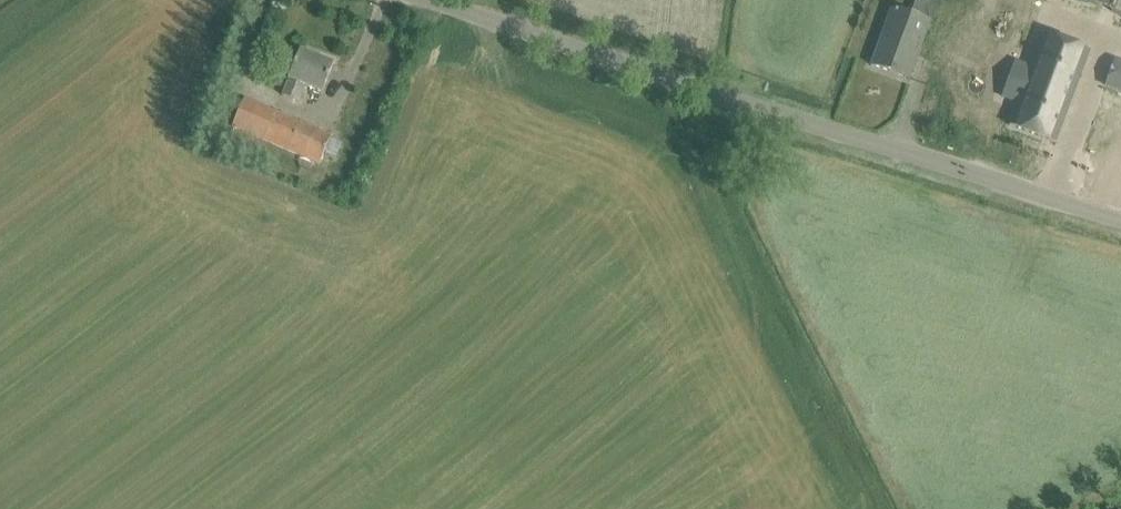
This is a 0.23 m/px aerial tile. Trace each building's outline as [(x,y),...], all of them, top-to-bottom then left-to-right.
[(1079,1),(1120,17),(1120,0),(1079,0),(1079,1)] [(892,10),(879,44),(871,65),(909,79),(929,24),(892,10)] [(1017,97),(1003,133),(1052,150),(1088,51),(1043,34),(1040,34),(1017,97)] [(300,50),(282,95),(299,102),(306,85),(323,92),(334,63),(300,50)] [(232,127),(300,156),(320,165),(332,135),(245,98),(232,127)]
